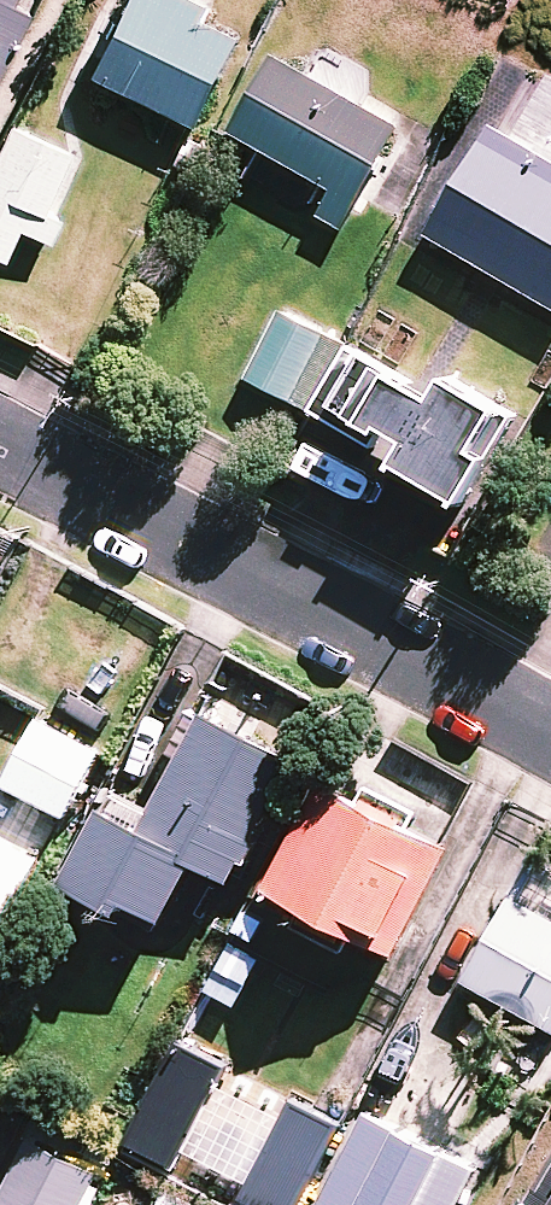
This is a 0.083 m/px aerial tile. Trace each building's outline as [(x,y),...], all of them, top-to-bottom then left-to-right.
[(31,0),(0,0),(0,63),(31,0)] [(191,0),(130,0),(95,75),(205,128),(252,29),(191,0)] [(403,125),(277,58),(236,133),(337,187),(322,215),(347,229),(403,125)] [(16,125),(0,158),(0,257),(6,260),(23,226),(52,240),(62,217),(59,216),(80,171),(68,165),(75,151),(16,125)] [(487,139),(431,234),(550,304),(550,151),(547,149),(536,168),(487,139)] [(348,343),(285,312),(250,381),(314,413),(348,343)] [(448,394),(357,346),(322,414),(380,444),(393,419),(421,434),(408,459),(470,492),(514,406),(457,376),(448,394)] [(299,758),(204,711),(149,822),(110,803),(73,880),(168,926),(200,860),(240,879),(299,758)] [(102,751),(39,721),(8,785),(71,815),(102,751)] [(454,847),(335,777),(272,884),(314,909),(305,923),(356,953),(370,929),(397,945),(454,847)] [(54,840),(0,809),(0,935),(54,840)] [(539,852),(468,980),(550,1026),(550,859),(539,852)] [(230,1061),(183,1038),(133,1140),(180,1163),(230,1061)] [(356,1129),(296,1099),(246,1198),(260,1204),(318,1204),(356,1129)] [(318,1204),(461,1204),(480,1168),(366,1110),(356,1129),(318,1204)] [(36,1136),(0,1204),(83,1204),(101,1170),(36,1136)] [(526,1204),(550,1204),(550,1166),(526,1204)]
